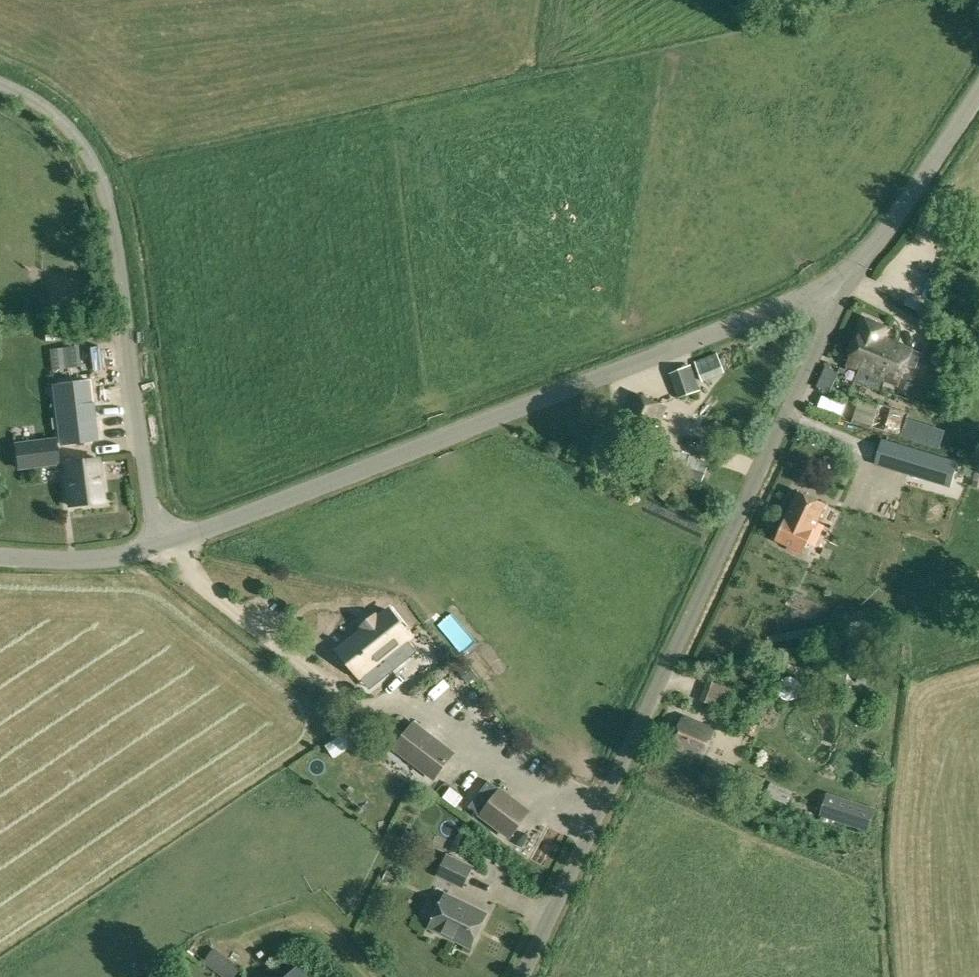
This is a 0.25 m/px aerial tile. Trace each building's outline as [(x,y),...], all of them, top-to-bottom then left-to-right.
[(42,303),(42,312),(42,314),(59,314),(59,303),(42,303)] [(848,364),(883,378),(887,369),(883,367),(894,341),(883,336),(887,327),(867,319),(848,364)] [(73,340),(46,341),(47,372),(75,370),(73,340)] [(887,369),(883,378),(898,384),(907,363),(915,367),(921,352),(894,341),(883,367),(887,369)] [(696,360),(702,377),(720,371),(713,354),(696,360)] [(670,374),(679,398),(701,390),(692,364),(670,374)] [(83,381),(54,385),(53,385),(61,445),(97,440),(90,380),(83,381)] [(618,430),(651,444),(667,407),(633,393),(618,430)] [(873,425),(878,406),(859,400),(854,419),(873,425)] [(879,404),(878,406),(873,425),(872,426),(901,435),(908,413),(879,404)] [(710,422),(713,430),(720,427),(717,420),(710,422)] [(20,467),(57,461),(54,439),(16,445),(20,467)] [(894,470),(931,482),(939,456),(902,444),(894,470)] [(672,473),(702,485),(710,462),(680,451),(672,473)] [(64,463),(69,506),(104,501),(98,458),(64,463)] [(788,515),(777,539),(804,552),(819,520),(826,504),(799,492),(788,516),(788,515)] [(353,640),(373,665),(411,634),(391,610),(353,640)] [(898,643),(885,642),(885,652),(897,653),(898,643)] [(469,682),(478,675),(465,659),(456,666),(469,682)] [(731,688),(707,681),(701,701),(724,708),(731,688)] [(672,746),(704,759),(716,730),(684,717),(672,746)] [(414,723),(395,748),(435,778),(454,754),(414,723)] [(734,766),(713,757),(707,771),(729,779),(734,766)] [(882,774),(870,771),(868,783),(879,785),(882,774)] [(481,815),(499,789),(489,781),(469,806),(481,815)] [(794,790),(772,782),(768,794),(789,803),(794,790)] [(530,812),(499,789),(481,815),(510,837),(530,812)] [(870,805),(828,793),(821,815),(863,828),(870,805)] [(406,830),(402,838),(415,843),(418,835),(406,830)] [(474,865),(448,852),(437,876),(464,888),(474,865)] [(386,871),(383,878),(395,884),(398,876),(386,871)] [(431,926),(470,946),(485,914),(446,895),(431,926)] [(215,946),(204,962),(225,976),(235,976),(243,967),(215,946)] [(300,965),(287,976),(311,976),(300,965)]
